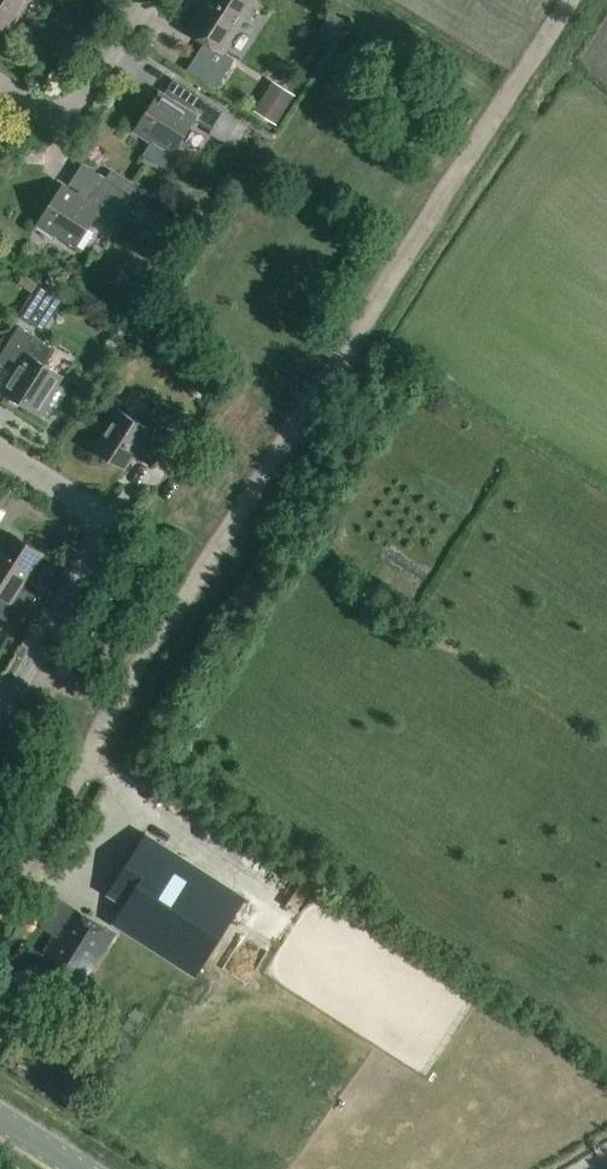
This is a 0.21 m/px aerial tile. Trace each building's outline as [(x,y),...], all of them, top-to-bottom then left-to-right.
[(27,0),(0,0),(0,25),(7,30),(27,0)] [(223,52),(256,1),(254,0),(206,0),(187,30),(223,52)] [(188,70),(216,88),(225,74),(197,56),(188,70)] [(274,81),(255,111),(275,124),(294,94),(274,81)] [(143,155),(164,168),(195,120),(211,130),(224,111),(196,93),(186,108),(160,92),(134,132),(151,143),(143,155)] [(0,131),(0,143),(8,148),(18,131),(5,123),(0,131)] [(110,227),(131,194),(104,177),(89,202),(63,185),(37,225),(55,237),(57,235),(76,247),(95,218),(110,227)] [(139,200),(130,213),(142,221),(151,207),(139,200)] [(54,322),(71,292),(52,282),(35,312),(54,322)] [(41,416),(53,398),(51,396),(63,377),(34,358),(43,343),(19,327),(2,354),(18,364),(1,390),(41,416)] [(144,425),(122,411),(96,451),(122,469),(132,454),(153,467),(174,434),(149,418),(144,425)] [(16,628),(41,590),(27,581),(43,555),(10,534),(0,549),(0,618),(16,628)] [(151,849),(121,895),(135,905),(124,921),(191,966),(233,904),(151,849)] [(59,935),(49,951),(61,959),(46,983),(74,1000),(114,935),(61,902),(46,927),(59,935)] [(119,1049),(112,1059),(121,1065),(132,1047),(123,1042),(119,1049)]
